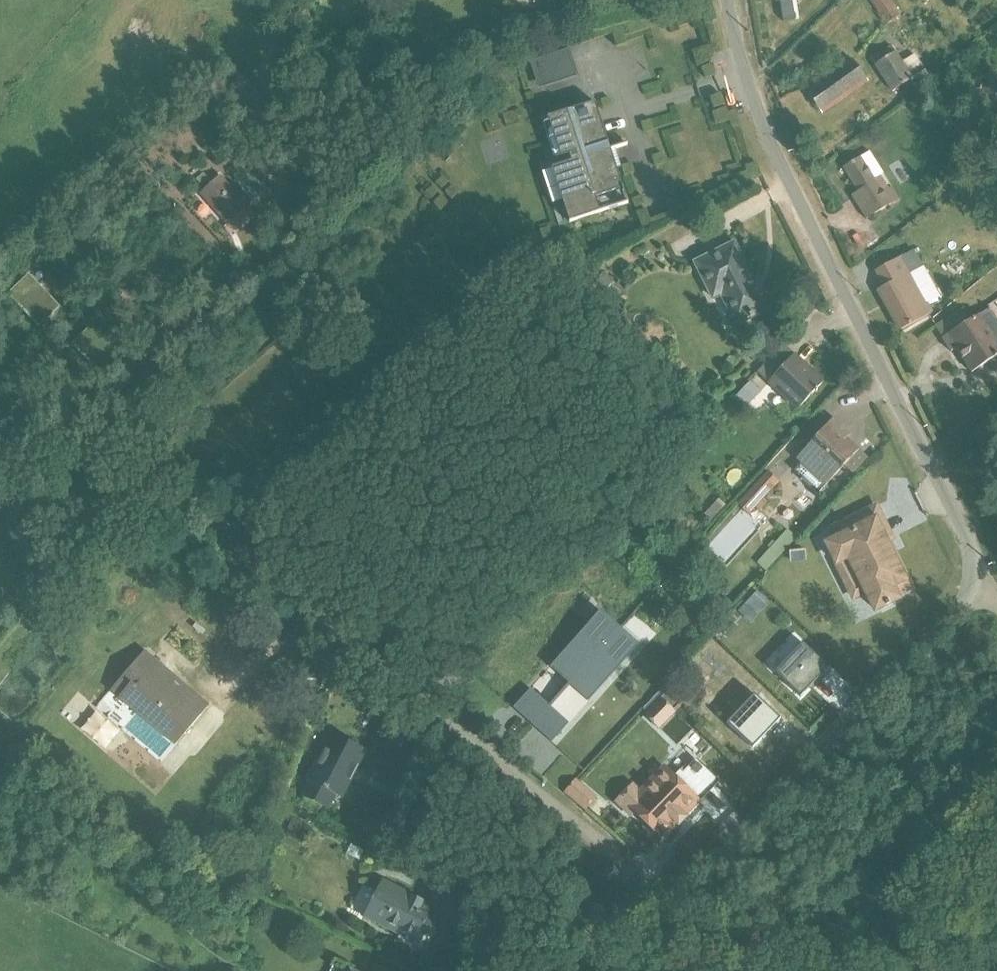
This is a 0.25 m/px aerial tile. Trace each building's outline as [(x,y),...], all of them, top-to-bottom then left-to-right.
[(786,20),(797,18),(794,0),(784,0),(782,0),(786,20)] [(901,16),(889,0),(871,0),(869,1),(886,27),(901,16)] [(902,63),(895,53),(891,46),(886,50),(885,48),(870,58),(875,66),(874,67),(892,93),(903,86),(904,85),(908,91),(929,77),(922,66),(914,55),(902,63)] [(569,50),(530,63),(538,88),(578,76),(569,50)] [(820,113),(866,80),(852,60),(806,93),(820,113)] [(548,119),(561,159),(569,156),(571,163),(551,170),(569,224),(600,214),(595,198),(623,189),(616,170),(621,168),(615,149),(605,152),(603,146),(608,144),(595,103),(548,119)] [(891,187),(888,189),(880,177),(883,175),(869,152),(842,169),(858,193),(851,197),(866,221),(898,200),(891,187)] [(235,184),(252,203),(266,190),(248,172),(235,184)] [(200,195),(228,226),(229,225),(234,231),(252,215),(247,209),(248,207),(221,177),(200,195)] [(712,303),(720,299),(735,327),(767,311),(734,245),(693,265),(712,303)] [(913,248),(903,253),(905,256),(876,272),(884,287),(878,291),(900,331),(932,313),(928,305),(940,298),(923,267),(913,248)] [(990,308),(965,324),(942,339),(951,353),(956,350),(971,374),(996,357),(996,319),(990,308)] [(957,312),(934,327),(942,339),(965,324),(957,312)] [(784,347),(758,375),(768,384),(794,356),(784,347)] [(768,384),(767,385),(796,412),(823,383),(822,382),(821,384),(803,367),(804,366),(794,356),(768,384)] [(734,398),(745,410),(761,393),(750,382),(734,398)] [(801,465),(793,473),(801,480),(800,481),(816,496),(844,466),(853,474),(867,458),(840,434),(844,429),(833,419),(795,460),(801,465)] [(760,513),(768,503),(764,499),(779,483),(767,471),(736,505),(748,516),(755,509),(760,513)] [(718,500),(702,517),(709,524),(725,506),(718,500)] [(834,537),(822,543),(852,602),(867,595),(875,611),(883,607),(884,609),(890,606),(889,604),(897,600),(896,596),(911,589),(895,557),(894,556),(892,555),(888,557),(882,544),(891,539),(875,508),(830,529),(834,537)] [(779,558),(796,539),(787,530),(775,543),(773,541),(767,547),(769,550),(757,564),(765,572),(779,558)] [(619,628),(600,611),(550,667),(569,684),(619,628)] [(639,646),(619,628),(569,684),(589,702),(639,646)] [(801,645),(776,674),(803,697),(828,668),(801,645)] [(144,652),(111,692),(119,698),(118,699),(175,746),(209,705),(144,652)] [(673,686),(643,716),(659,730),(682,706),(688,700),(702,685),(694,678),(680,693),(673,686)] [(549,705),(531,689),(513,709),(531,725),(549,705)] [(569,723),(549,705),(531,725),(551,744),(569,723)] [(696,727),(683,737),(696,753),(709,743),(696,727)] [(302,797),(329,810),(336,796),(342,799),(365,752),(333,736),(302,797)] [(618,805),(630,817),(634,813),(661,840),(662,839),(662,838),(675,825),(678,828),(687,819),(684,816),(716,783),(695,762),(678,779),(664,765),(638,791),(634,787),(629,788),(619,799),(618,805)] [(585,811),(597,797),(577,779),(565,793),(585,811)] [(297,838),(304,823),(293,818),(286,832),(297,838)] [(351,843),(348,854),(362,858),(365,847),(351,843)] [(411,945),(426,953),(439,925),(427,919),(434,905),(382,880),(363,918),(412,942),(411,945)] [(480,965),(469,958),(461,970),(476,970),(480,965)]
